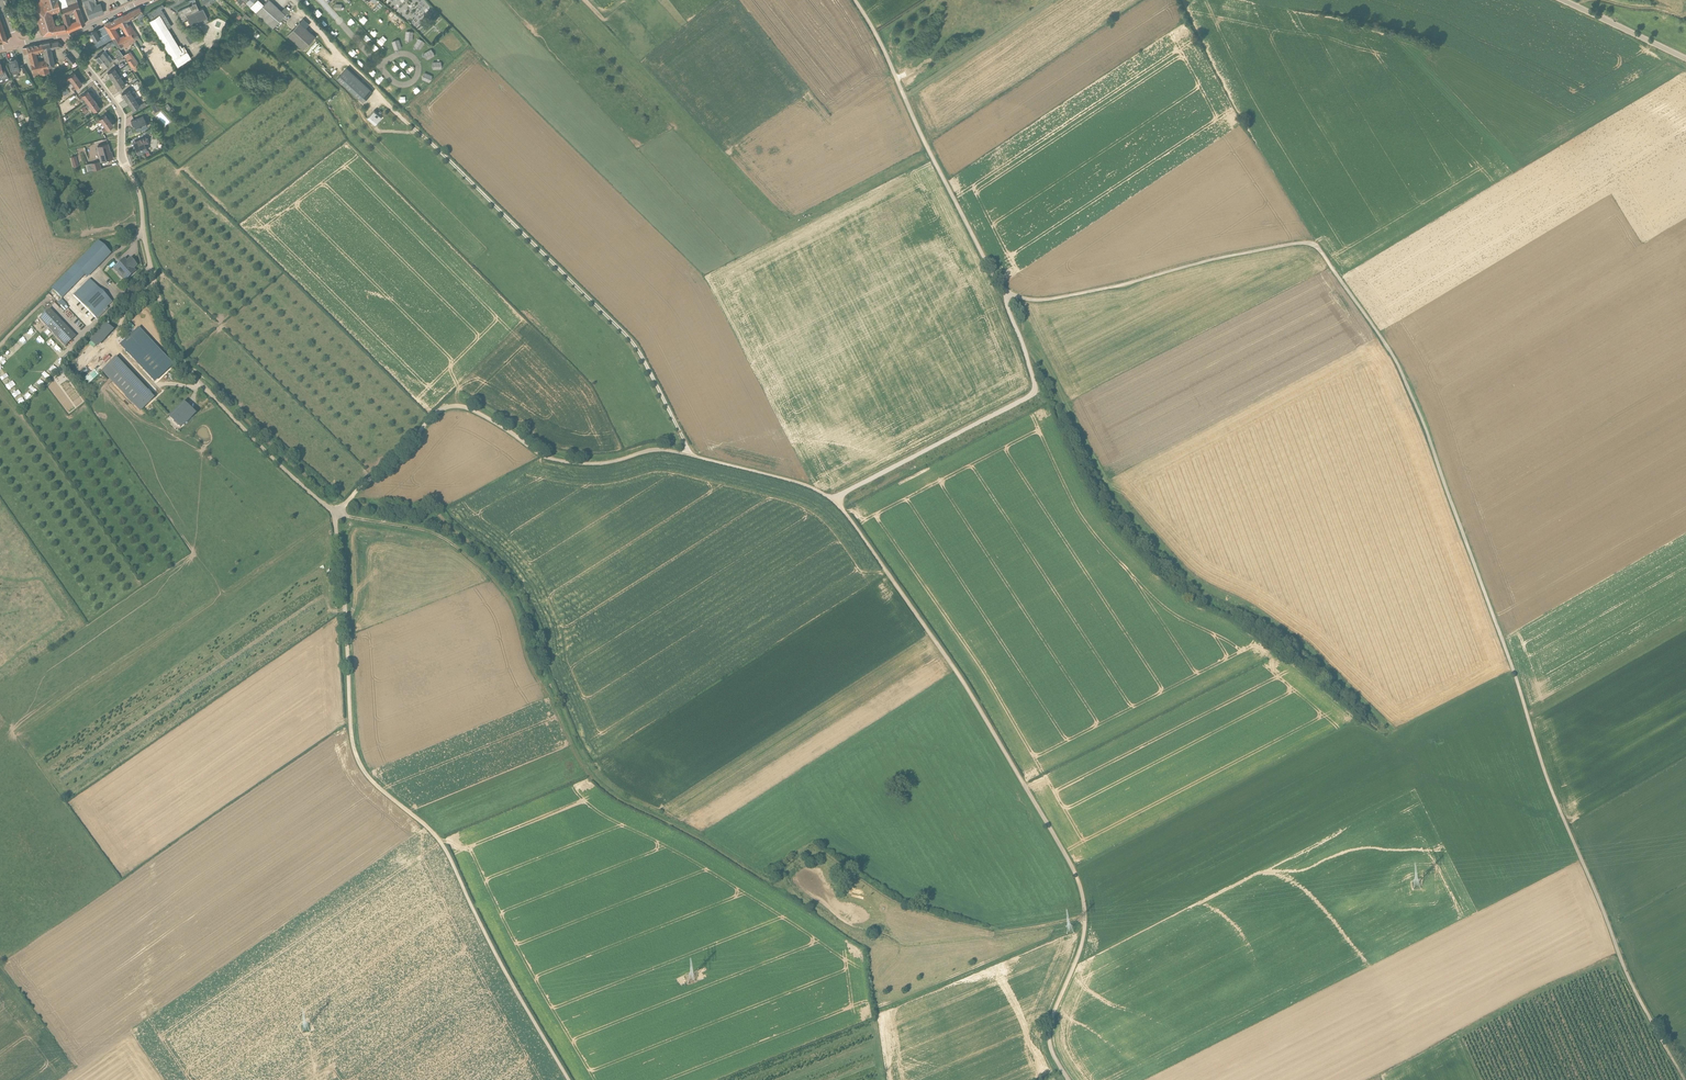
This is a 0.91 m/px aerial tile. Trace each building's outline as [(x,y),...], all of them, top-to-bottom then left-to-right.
[(67,31),(65,25),(54,26),(50,12),(60,8),(59,6),(58,0),(40,0),(40,1),(37,2),(37,3),(34,4),(43,35),(67,31)] [(65,25),(67,31),(85,24),(80,8),(77,0),(76,0),(59,6),(60,8),(65,25)] [(89,18),(104,13),(100,3),(97,4),(96,0),(82,0),(89,18)] [(274,27),(285,15),(269,0),(267,0),(256,12),(273,28),(274,27)] [(199,10),(196,3),(178,11),(182,21),(187,19),(190,26),(207,18),(203,8),(199,10)] [(161,9),(164,7),(162,4),(147,13),(151,20),(150,21),(172,57),(174,59),(173,60),(177,67),(191,58),(184,46),(181,48),(180,46),(180,45),(178,46),(167,29),(169,28),(168,26),(170,24),(161,9)] [(123,15),(118,18),(121,24),(127,36),(131,33),(134,38),(136,41),(139,39),(137,36),(126,21),(137,15),(139,20),(145,18),(140,7),(123,15)] [(319,8),(315,12),(319,17),(323,13),(319,8)] [(117,26),(121,24),(118,18),(104,24),(117,47),(123,44),(124,47),(136,41),(134,38),(131,33),(127,36),(125,37),(124,36),(120,39),(113,28),(117,26)] [(303,50),(316,37),(300,22),(287,35),(303,50)] [(94,50),(112,40),(104,25),(90,33),(96,44),(92,46),(94,50)] [(413,40),(415,31),(407,30),(406,39),(413,40)] [(421,49),(426,41),(419,38),(415,46),(421,49)] [(394,40),(395,49),(402,48),(401,39),(394,40)] [(44,51),(51,49),(63,46),(58,41),(50,43),(49,42),(42,44),(44,50),(44,51)] [(105,50),(110,46),(114,43),(113,41),(108,43),(102,47),(105,50)] [(35,52),(44,50),(42,44),(27,47),(32,71),(33,77),(40,74),(50,72),(48,68),(46,61),(38,63),(35,52)] [(123,56),(118,48),(115,50),(116,52),(117,51),(119,55),(114,60),(116,62),(121,58),(123,56)] [(53,58),(51,49),(44,51),(46,59),(53,58)] [(427,59),(436,56),(433,49),(424,52),(427,59)] [(106,57),(109,55),(105,50),(102,52),(95,57),(100,62),(106,57)] [(123,56),(129,63),(130,65),(131,67),(135,72),(141,68),(137,63),(130,51),(123,56)] [(113,60),(109,55),(106,57),(100,62),(104,68),(111,62),(110,62),(113,60)] [(46,61),(48,68),(55,66),(53,58),(46,59),(46,61)] [(12,75),(20,73),(16,59),(9,61),(12,75)] [(111,78),(120,72),(116,67),(108,72),(111,78)] [(370,89),(347,68),(337,78),(361,100),(370,89)] [(115,83),(122,79),(120,76),(122,75),(120,72),(111,78),(115,83)] [(431,82),(433,75),(425,72),(422,79),(431,82)] [(70,80),(72,83),(78,78),(74,73),(65,79),(67,82),(70,80)] [(78,78),(72,83),(75,86),(71,89),(73,91),(82,84),(78,78)] [(122,79),(115,83),(119,89),(125,84),(122,79)] [(122,93),(125,99),(132,95),(128,89),(122,93)] [(83,98),(85,101),(91,96),(87,91),(78,98),(80,100),(83,98)] [(136,100),(132,95),(125,99),(129,105),(136,100)] [(96,102),(91,96),(85,101),(88,104),(85,106),(84,106),(81,109),(83,111),(86,108),(89,106),(96,102)] [(133,110),(139,106),(140,106),(139,105),(136,100),(129,105),(133,110)] [(96,102),(89,106),(91,108),(93,112),(100,107),(96,102)] [(155,112),(162,109),(157,102),(151,106),(155,112)] [(100,121),(103,124),(109,120),(105,114),(96,121),(98,123),(100,121)] [(147,126),(143,116),(138,119),(137,118),(131,121),(133,125),(134,125),(137,131),(142,129),(142,128),(147,126)] [(109,120),(103,124),(105,127),(102,130),(104,132),(113,125),(109,120)] [(138,154),(147,150),(145,145),(148,143),(145,137),(135,141),(136,145),(134,146),(138,154)] [(102,162),(112,159),(108,144),(97,146),(102,162)] [(93,171),(101,169),(99,161),(91,163),(93,171)] [(87,173),(93,171),(91,163),(84,165),(87,173)] [(98,241),(74,265),(85,275),(87,278),(111,254),(98,241)] [(127,278),(125,280),(124,281),(125,281),(135,272),(132,269),(136,266),(131,260),(130,260),(131,261),(128,265),(124,260),(115,268),(121,275),(123,273),(127,278)] [(73,295),(80,303),(97,287),(89,279),(73,295)] [(112,302),(97,287),(80,303),(96,318),(107,307),(112,302)] [(65,311),(69,308),(62,299),(58,302),(65,311)] [(107,307),(96,318),(97,319),(108,308),(107,307)] [(65,347),(76,337),(49,309),(39,319),(65,347)] [(133,317),(135,319),(141,313),(139,310),(133,317)] [(89,339),(99,348),(115,331),(105,322),(89,339)] [(21,338),(26,343),(30,340),(25,334),(21,338)] [(126,346),(141,362),(150,354),(154,350),(138,334),(126,346)] [(17,342),(13,346),(18,351),(22,348),(17,342)] [(150,354),(141,362),(156,378),(169,366),(154,350),(150,354)] [(94,357),(81,371),(86,376),(99,361),(94,357)] [(14,395),(20,391),(17,387),(11,391),(14,395)] [(151,401),(144,392),(134,401),(141,410),(151,401)] [(19,403),(24,397),(20,393),(15,398),(19,403)] [(177,417),(174,421),(178,425),(182,421),(181,419),(183,417),(185,419),(192,412),(185,405),(175,415),(177,417)]
